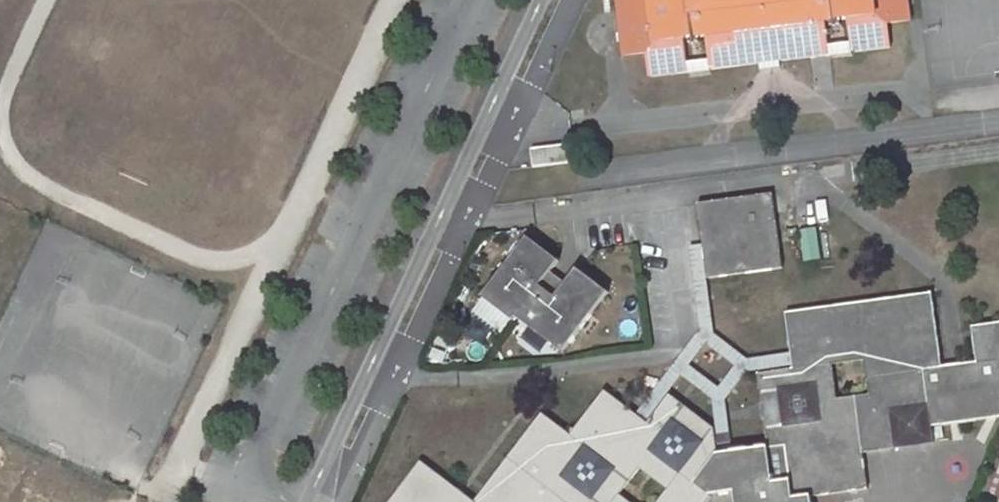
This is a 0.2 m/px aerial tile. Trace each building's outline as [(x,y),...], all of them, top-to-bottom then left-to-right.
[(623,56),(647,53),(649,76),(888,47),(885,24),(910,21),(907,0),(616,0),(623,56)] [(574,144),(531,149),(534,167),(576,162),(574,144)] [(773,193),(699,204),(708,279),(783,268),(773,193)] [(819,228),(802,229),(804,261),(821,259),(819,228)] [(565,284),(550,272),(559,261),(527,237),(482,298),(512,321),(517,316),(563,352),(608,292),(576,268),(565,284)] [(712,495),(735,492),(736,501),(813,501),(812,495),(868,488),(863,452),(858,414),(929,404),(931,426),(998,416),(998,322),(972,326),(978,363),(942,367),(932,293),(787,313),(794,369),(758,374),(769,447),(718,454),(715,427),(669,394),(647,422),(605,390),(571,434),(543,413),(474,501),(707,501),(712,495)] [(929,404),(858,414),(863,452),(934,443),(931,426),(929,404)] [(420,461),(389,501),(474,501),(420,461)]
